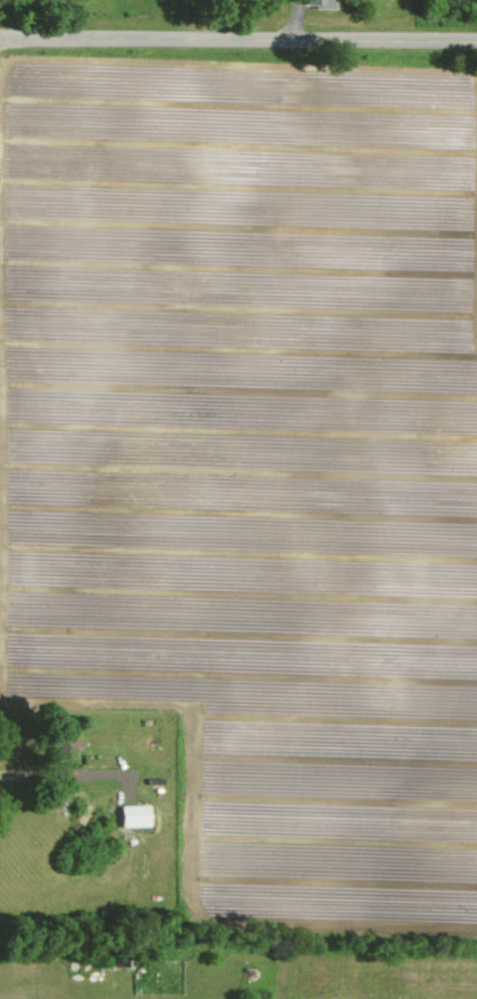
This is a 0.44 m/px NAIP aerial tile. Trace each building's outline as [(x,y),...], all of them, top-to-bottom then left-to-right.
[(149,825),(149,804),(118,805),(119,826),(149,825)]
